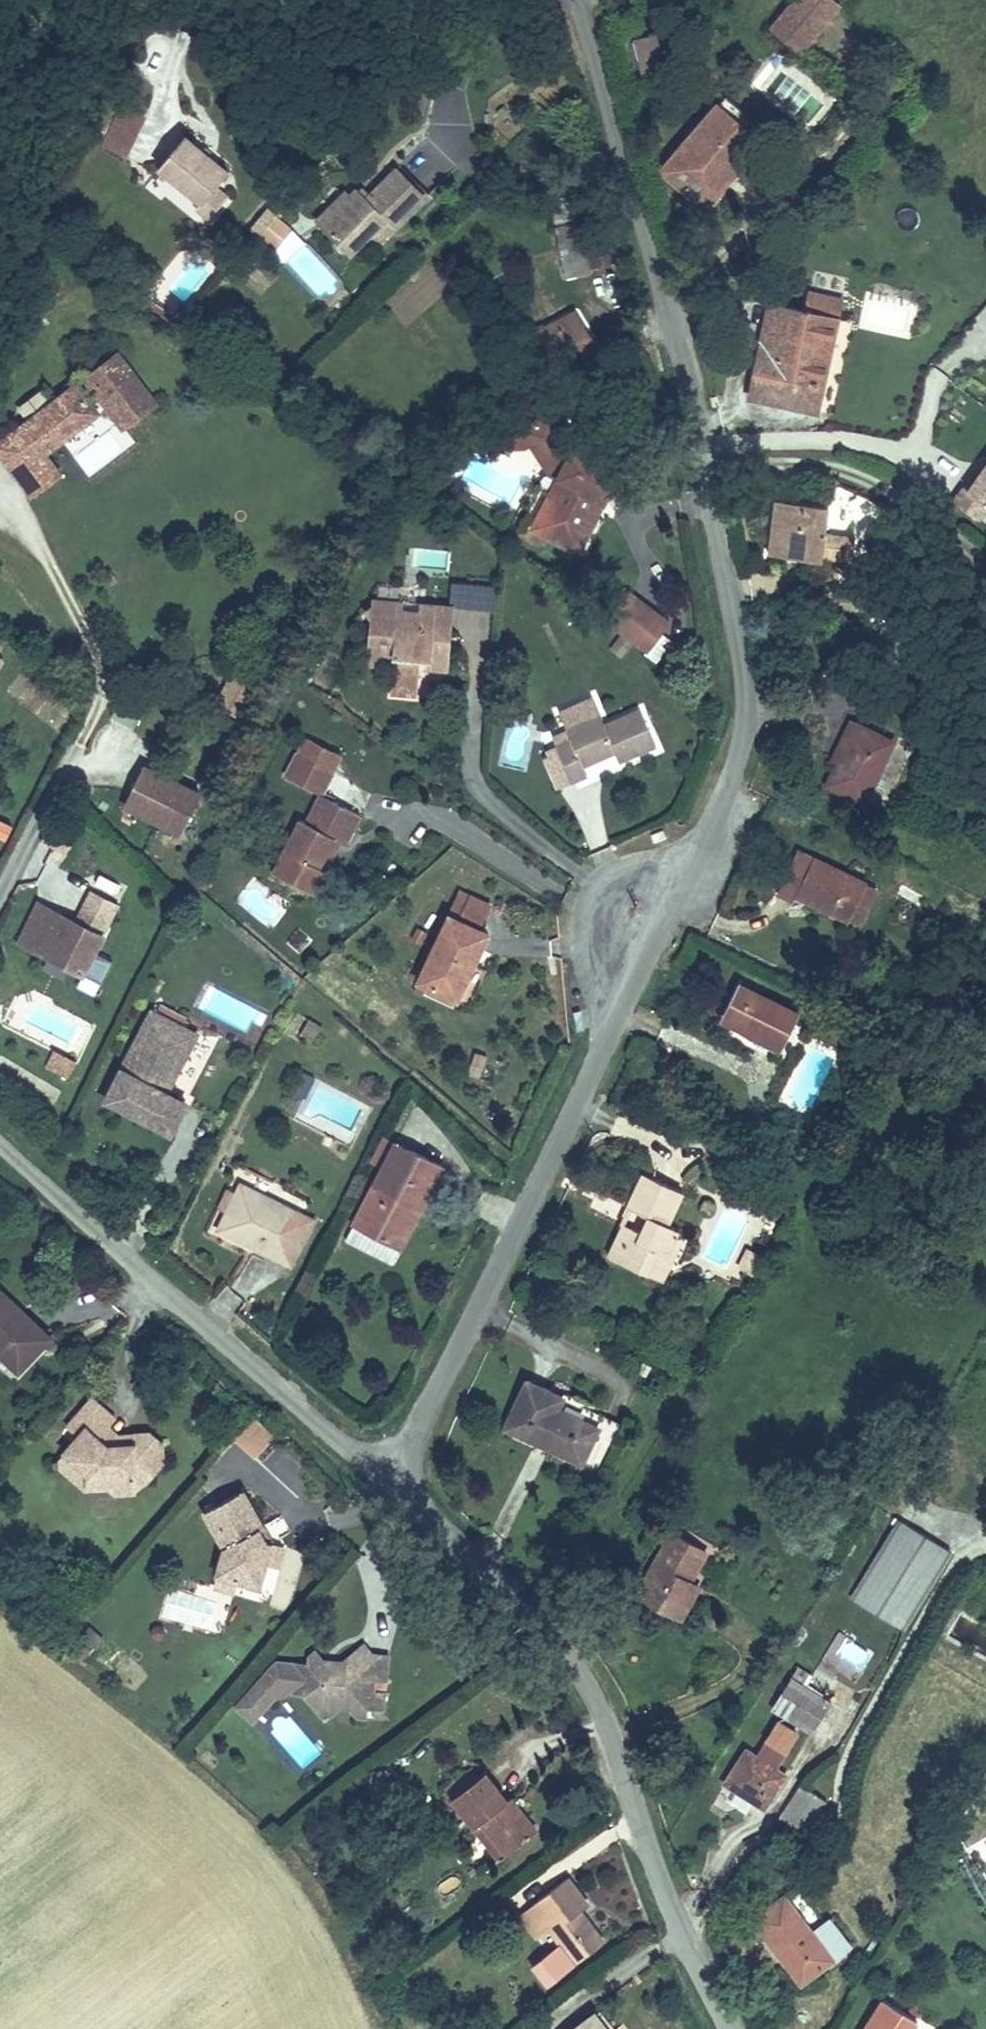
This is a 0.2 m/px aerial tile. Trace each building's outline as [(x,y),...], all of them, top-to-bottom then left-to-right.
[(797,43),(834,0),(786,0),(770,19),(797,43)] [(631,71),(650,68),(647,35),(627,36),(631,71)] [(719,88),(710,98),(751,134),(761,123),(719,88)] [(751,134),(710,98),(653,160),(694,196),(751,134)] [(193,194),(209,178),(219,167),(176,131),(153,157),(193,194)] [(383,218),(394,229),(425,198),(396,169),(368,197),(356,187),(349,195),(342,190),(316,217),(348,251),(368,232),(383,218)] [(222,190),(209,178),(193,194),(189,201),(204,211),(222,190)] [(269,249),(291,221),(263,198),(241,226),(269,249)] [(537,206),(551,256),(579,247),(564,199),(537,206)] [(379,243),(394,229),(383,218),(368,232),(379,243)] [(602,242),(587,247),(590,259),(605,255),(602,242)] [(579,247),(551,256),(556,272),(584,263),(579,247)] [(740,384),(809,400),(836,288),(799,281),(795,296),(766,290),(740,384)] [(560,350),(583,341),(568,305),(517,326),(526,354),(555,340),(560,350)] [(61,355),(77,375),(83,383),(105,411),(131,391),(87,334),(61,355)] [(68,384),(52,362),(0,404),(0,407),(24,436),(76,395),(73,391),(68,384)] [(83,383),(77,375),(68,384),(73,391),(83,383)] [(536,404),(510,421),(518,434),(537,463),(547,468),(520,523),(555,542),(585,481),(595,486),(607,462),(560,439),(536,404)] [(24,436),(0,407),(0,459),(13,476),(40,456),(24,436)] [(518,434),(510,421),(495,431),(500,438),(512,438),(518,434)] [(963,485),(985,502),(985,454),(963,485)] [(852,556),(864,526),(876,500),(828,474),(826,474),(819,497),(801,557),(808,558),(810,549),(852,556)] [(754,549),(801,557),(819,497),(766,489),(754,549)] [(446,572),(448,550),(418,548),(417,569),(446,572)] [(396,667),(411,670),(415,654),(443,659),(455,598),(424,591),(421,604),(402,601),(403,591),(377,587),(374,594),(361,597),(372,614),(367,637),(392,644),(386,658),(396,667)] [(604,591),(588,614),(619,636),(634,616),(604,591)] [(364,652),(386,658),(392,644),(367,637),(364,652)] [(406,687),(411,670),(396,667),(386,658),(384,678),(406,687)] [(604,752),(638,736),(621,696),(590,710),(581,701),(549,716),(553,727),(534,736),(551,775),(569,768),(564,756),(599,742),(604,752)] [(805,771),(843,789),(877,723),(841,705),(805,771)] [(281,754),(316,773),(328,750),(293,731),(281,754)] [(182,831),(202,784),(141,759),(121,806),(182,831)] [(296,797),(268,850),(295,865),(323,813),(329,816),(339,822),(354,793),(316,773),(301,800),(296,797)] [(329,816),(323,813),(295,865),(301,868),(329,816)] [(783,887),(831,910),(851,869),(785,837),(759,887),(778,897),(783,887)] [(851,869),(831,910),(843,916),(863,875),(851,869)] [(31,893),(12,932),(30,941),(49,901),(31,893)] [(404,972),(442,989),(476,919),(436,900),(404,972)] [(49,901),(30,941),(77,964),(96,924),(49,901)] [(747,1019),(774,1029),(785,1003),(729,980),(715,1012),(745,1025),(747,1019)] [(95,1084),(159,1118),(176,1088),(149,1075),(182,1011),(142,991),(95,1084)] [(789,995),(785,1003),(797,1008),(802,1000),(789,995)] [(283,1031),(312,1044),(322,1024),(293,1010),(283,1031)] [(768,1041),(774,1029),(747,1019),(745,1025),(742,1032),(768,1041)] [(327,1231),(369,1254),(398,1197),(408,1202),(429,1161),(381,1134),(327,1231)] [(619,1225),(603,1258),(632,1272),(646,1247),(653,1251),(664,1230),(668,1224),(658,1219),(675,1186),(634,1167),(617,1202),(640,1213),(631,1231),(619,1225)] [(208,1214),(216,1217),(237,1228),(263,1242),(287,1197),(232,1169),(208,1214)] [(237,1228),(216,1217),(210,1230),(229,1241),(237,1228)] [(594,1254),(603,1258),(619,1225),(610,1221),(594,1254)] [(646,1247),(632,1272),(649,1280),(672,1233),(664,1230),(653,1251),(646,1247)] [(736,1266),(747,1247),(741,1244),(730,1263),(736,1266)] [(736,1266),(748,1274),(759,1253),(747,1247),(736,1266)] [(22,1296),(0,1273),(0,1345),(10,1355),(39,1325),(16,1303),(22,1296)] [(45,1319),(22,1296),(16,1303),(39,1325),(45,1319)] [(547,1444),(584,1461),(602,1418),(565,1401),(568,1393),(530,1375),(507,1425),(536,1440),(543,1425),(552,1429),(547,1444)] [(130,1429),(104,1427),(93,1418),(109,1400),(87,1380),(61,1408),(73,1418),(53,1440),(82,1469),(80,1473),(102,1474),(110,1484),(129,1482),(157,1450),(155,1433),(141,1418),(131,1418),(130,1429)] [(112,1417),(104,1427),(130,1429),(131,1418),(112,1417)] [(208,1561),(234,1569),(249,1573),(256,1553),(263,1530),(255,1531),(248,1517),(255,1514),(236,1479),(197,1501),(216,1534),(208,1561)] [(846,1586),(898,1619),(944,1547),(892,1513),(846,1586)] [(263,1530),(255,1514),(248,1517),(255,1531),(263,1530)] [(629,1587),(673,1615),(685,1596),(672,1584),(697,1546),(666,1526),(629,1587)] [(263,1530),(256,1553),(271,1556),(277,1535),(263,1530)] [(230,1582),(234,1569),(208,1561),(203,1575),(230,1582)] [(360,1632),(348,1657),(360,1663),(371,1635),(360,1632)] [(293,1686),(303,1695),(320,1679),(330,1686),(328,1687),(329,1691),(346,1693),(351,1700),(362,1701),(363,1694),(370,1694),(380,1694),(382,1676),(373,1675),(373,1663),(384,1664),(386,1638),(371,1635),(360,1663),(348,1657),(344,1664),(316,1660),(318,1651),(306,1640),(296,1653),(283,1650),(279,1673),(294,1676),(293,1686)] [(797,1660),(833,1683),(842,1668),(806,1644),(797,1660)] [(767,1706),(801,1732),(822,1700),(802,1684),(807,1673),(794,1664),(767,1706)] [(320,1679),(303,1695),(318,1707),(331,1697),(329,1691),(328,1687),(330,1686),(320,1679)] [(380,1694),(370,1694),(371,1702),(379,1704),(380,1694)] [(719,1783),(754,1807),(778,1773),(769,1765),(772,1757),(757,1749),(752,1755),(741,1748),(719,1783)] [(472,1809),(497,1839),(531,1813),(506,1779),(496,1784),(474,1756),(438,1784),(460,1815),(472,1809)] [(798,1782),(776,1814),(803,1832),(824,1798),(798,1782)] [(528,1892),(547,1920),(567,1948),(597,1923),(585,1904),(580,1908),(572,1898),(583,1891),(565,1867),(528,1892)] [(532,1930),(547,1920),(528,1892),(513,1901),(532,1930)] [(783,1893),(744,1922),(790,1984),(847,1942),(826,1914),(809,1927),(783,1893)] [(919,2019),(888,1999),(868,2028),(912,2028),(919,2019)] [(590,2004),(557,2028),(609,2028),(590,2004)]
